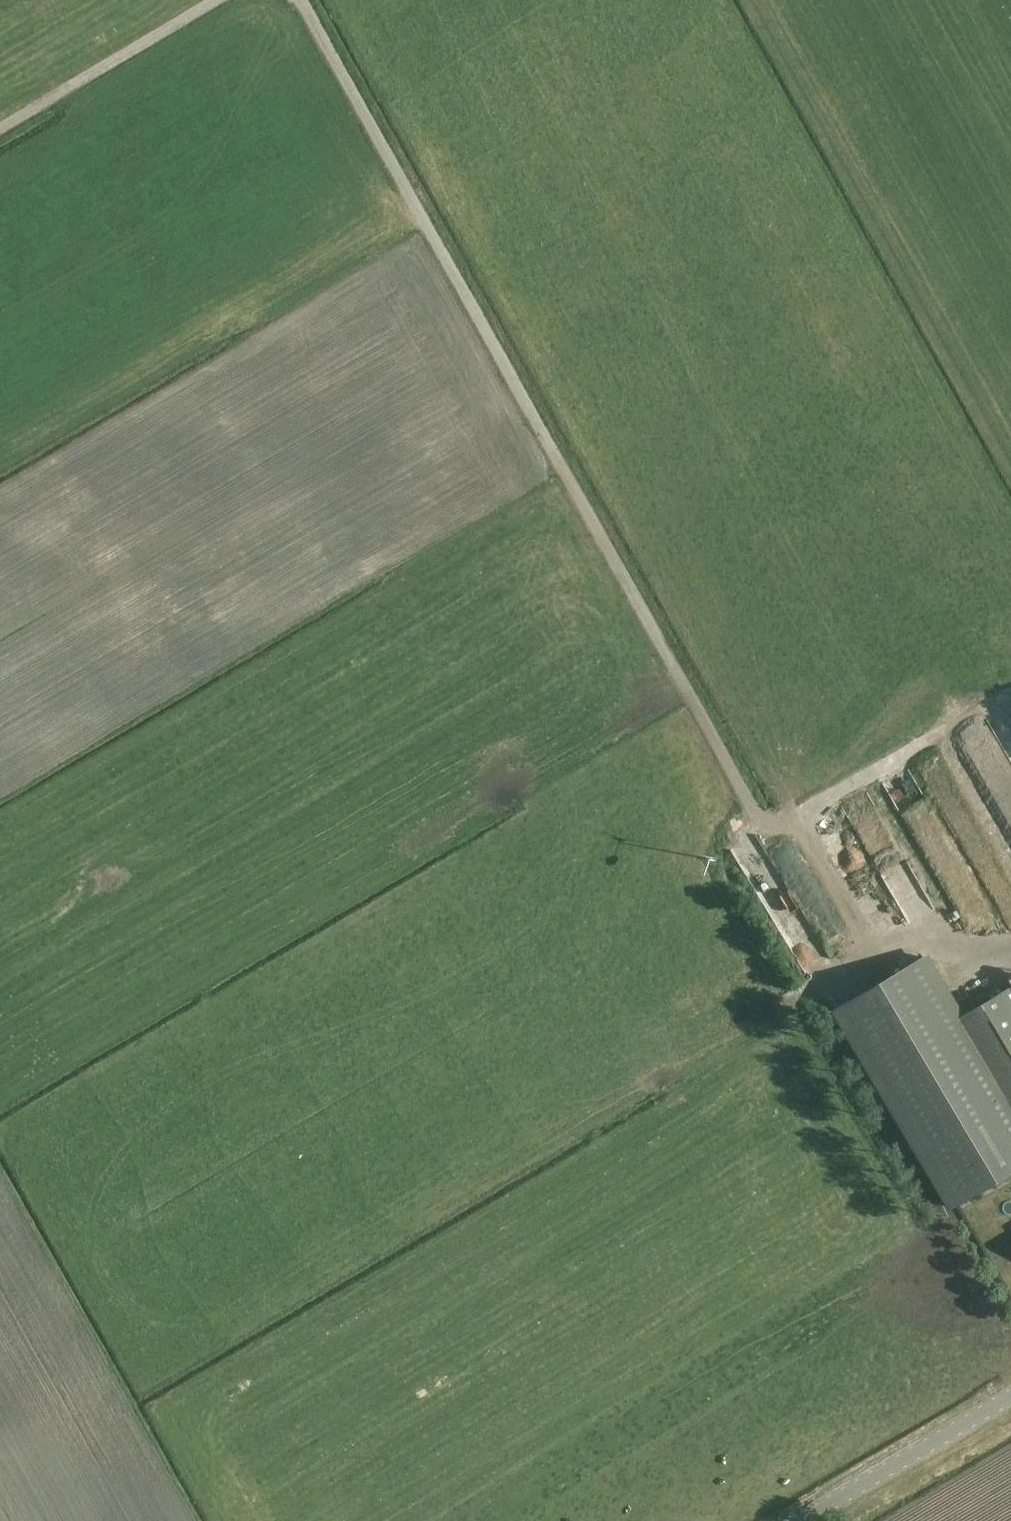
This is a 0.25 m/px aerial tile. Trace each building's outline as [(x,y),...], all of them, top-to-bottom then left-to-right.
[(1010,1174),(1010,987),(964,1016),(927,952),(830,1011),(948,1211),(1010,1174)]
